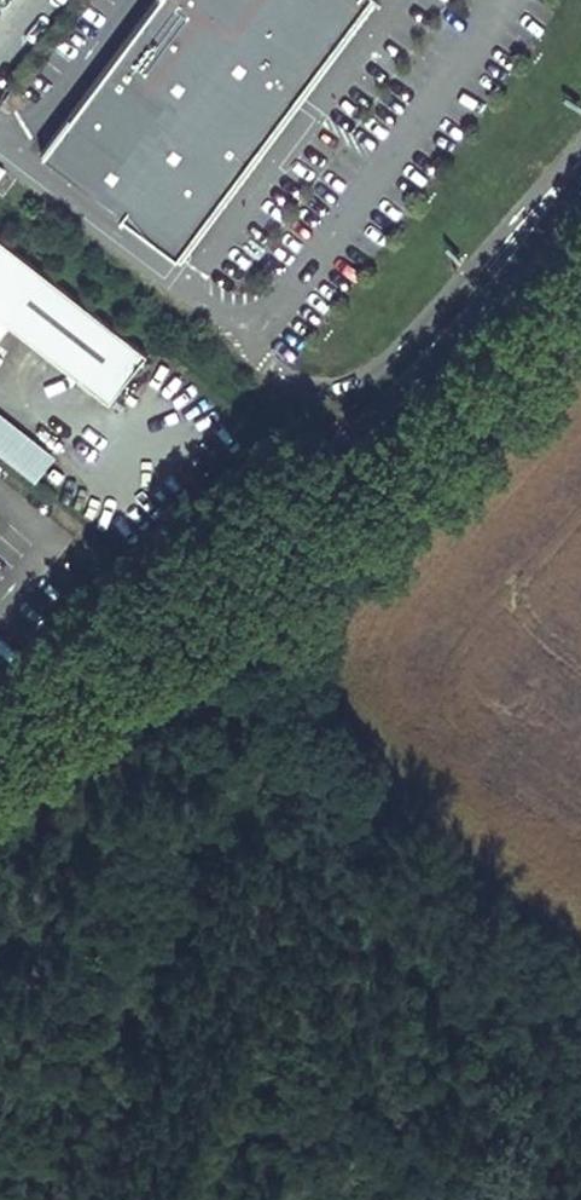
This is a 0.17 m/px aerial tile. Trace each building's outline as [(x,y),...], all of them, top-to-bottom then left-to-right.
[(40,152),(178,249),(360,0),(152,0),(40,152)] [(12,323),(109,401),(146,355),(0,239),(0,338),(12,323)] [(31,484),(53,458),(0,415),(0,459),(31,484)]
